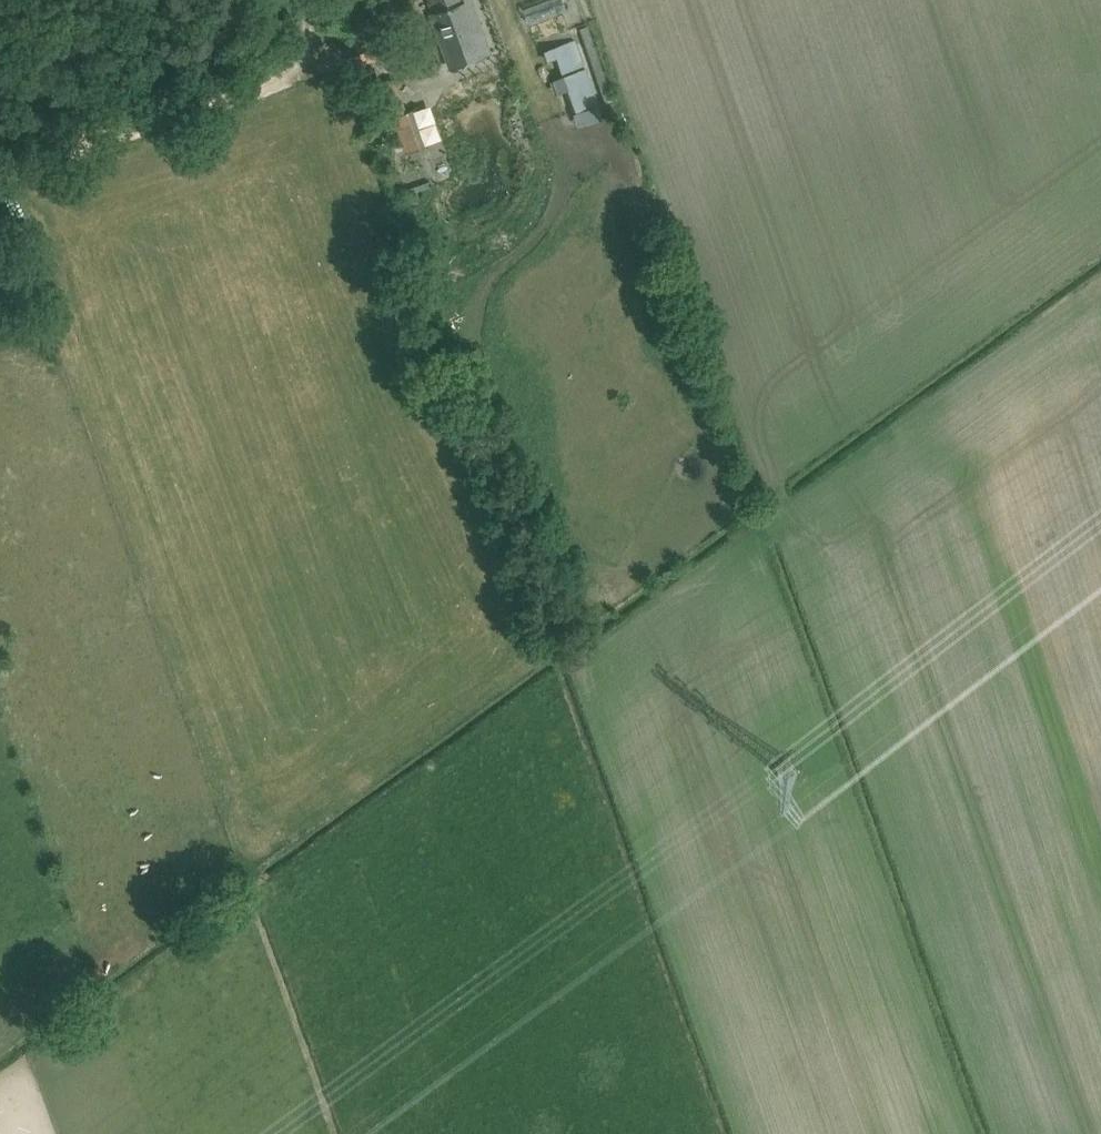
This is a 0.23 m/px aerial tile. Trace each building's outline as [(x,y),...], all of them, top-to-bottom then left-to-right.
[(435,14),(432,15),(452,68),(492,53),(481,23),(476,24),(466,0),(429,0),(435,14)] [(580,5),(570,8),(568,0),(540,0),(529,3),(533,18),(558,11),(561,26),(583,20),(580,5)] [(363,68),(391,62),(384,31),(356,37),(363,68)] [(542,49),(546,61),(557,58),(563,76),(561,76),(573,112),(597,104),(586,68),(583,68),(574,39),(542,49)] [(379,85),(396,125),(406,153),(425,146),(413,110),(407,112),(396,78),(379,85)] [(533,201),(535,215),(551,213),(550,199),(533,201)]
